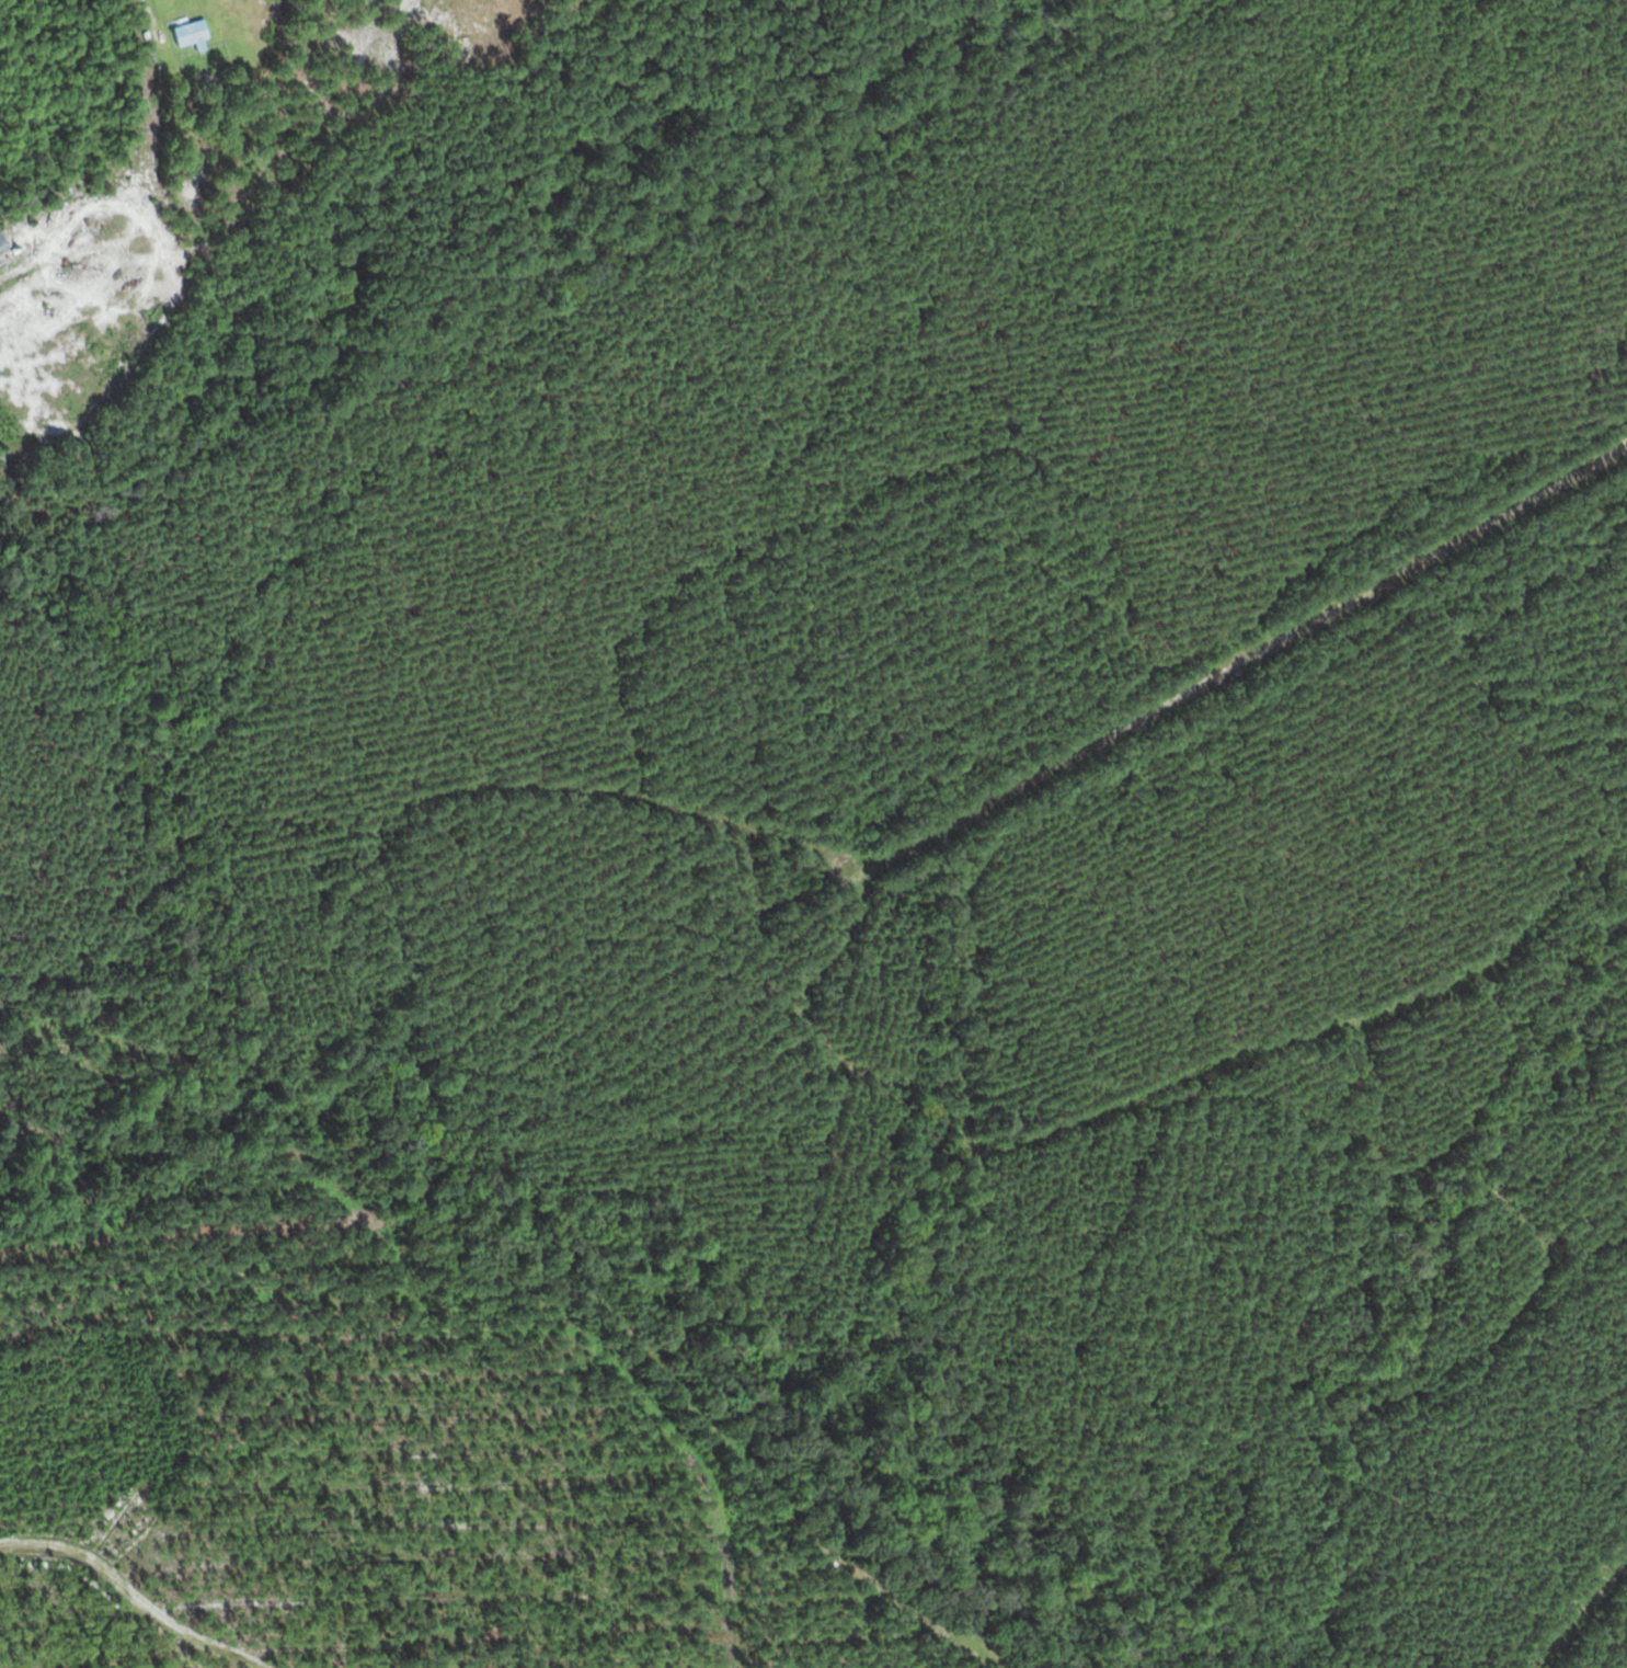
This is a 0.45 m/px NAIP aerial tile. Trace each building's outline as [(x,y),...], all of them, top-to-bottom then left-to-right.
[(206,37),(200,18),(170,27),(176,45),(206,37)]
